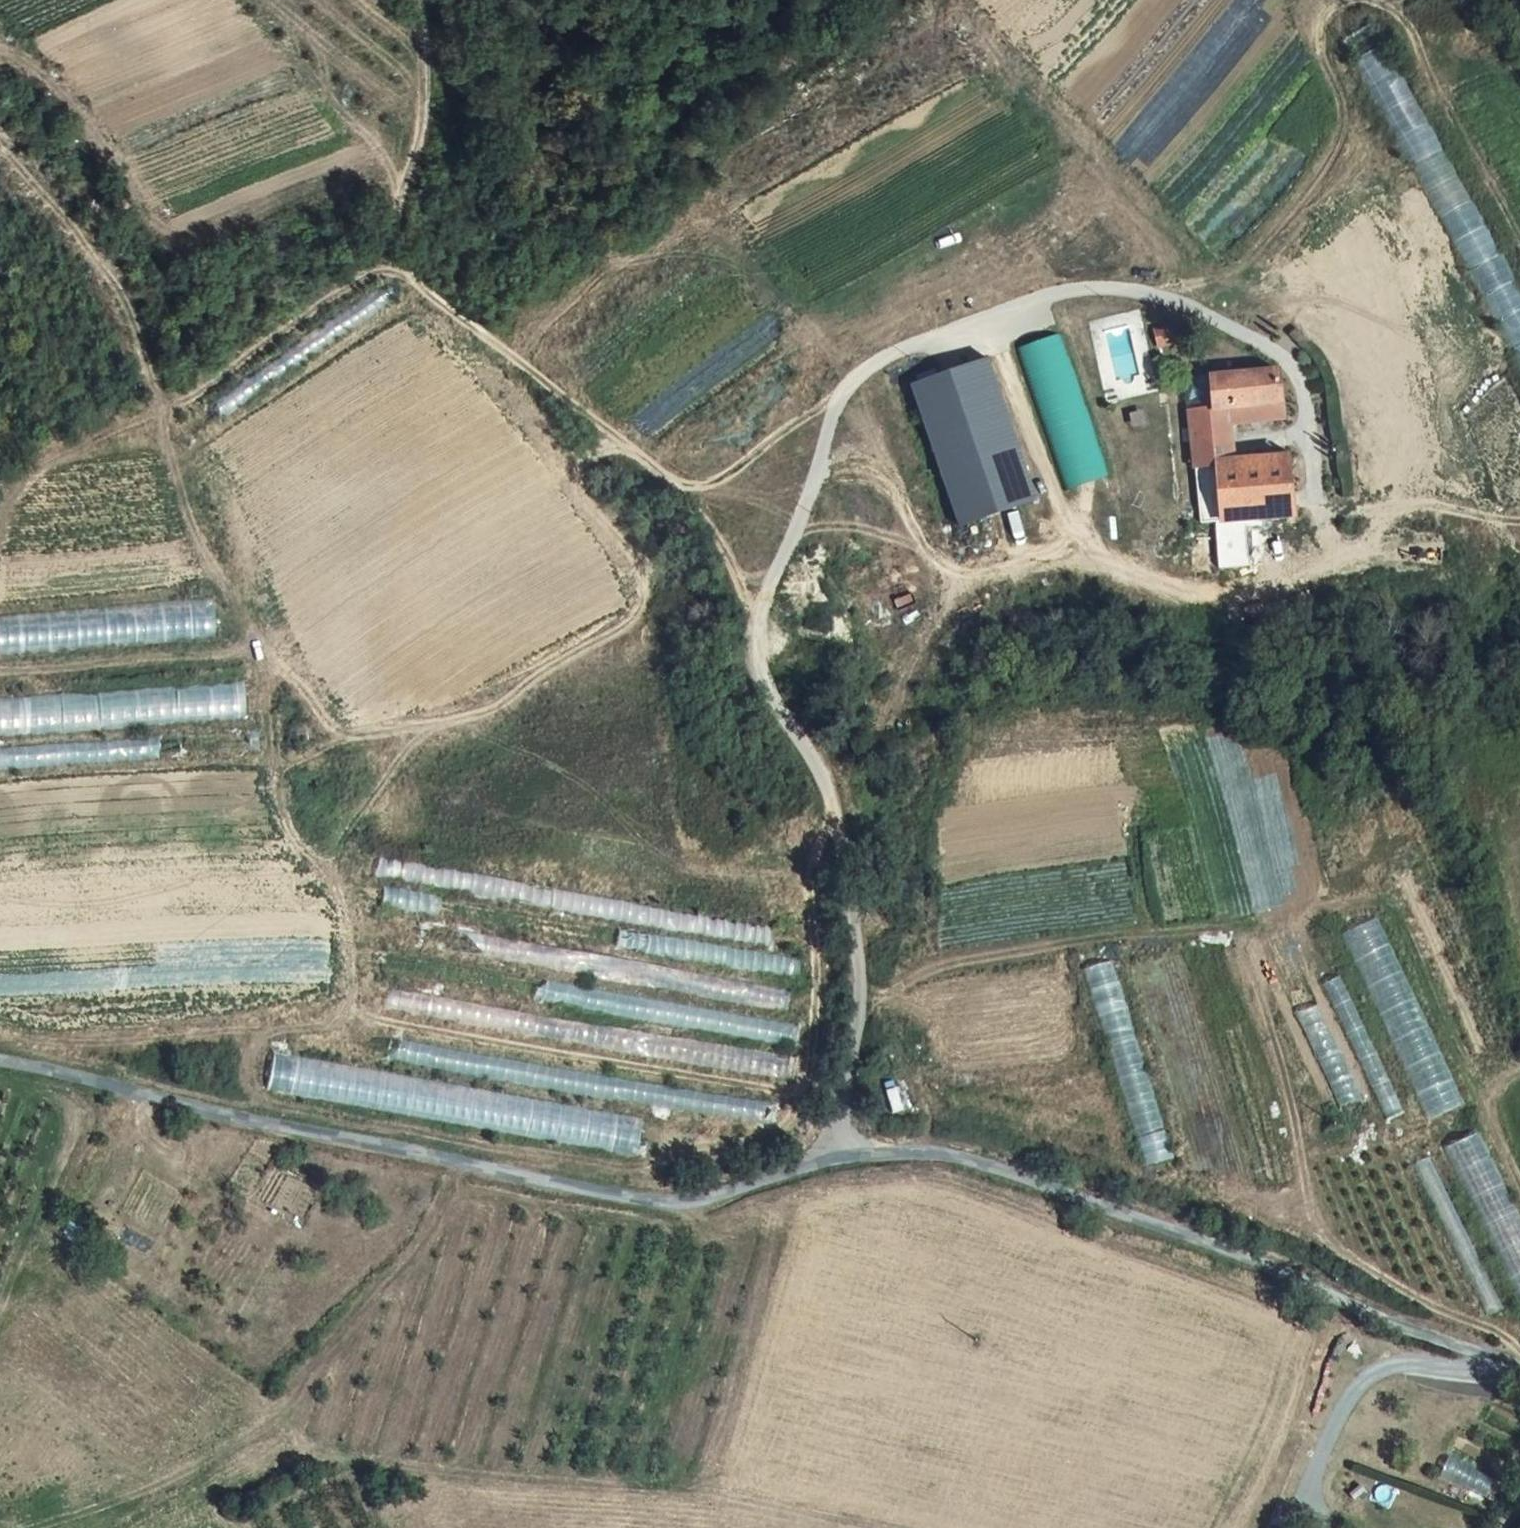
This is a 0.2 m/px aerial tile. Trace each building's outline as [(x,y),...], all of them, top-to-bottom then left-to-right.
[(1342,38),(1519,368),(1519,296),(1372,22),(1342,38)] [(1169,325),(1153,328),(1158,347),(1173,344),(1169,325)] [(914,381),(964,521),(1032,497),(983,357),(914,381)] [(1295,512),(1290,454),(1235,459),(1231,420),(1284,415),(1280,367),(1188,375),(1200,521),(1217,520),(1244,517),(1295,512)] [(1244,517),(1217,520),(1220,566),(1248,564),(1244,517)] [(216,640),(212,595),(0,614),(0,659),(216,640)] [(250,719),(247,678),(0,696),(0,737),(250,719)] [(163,758),(162,734),(0,746),(0,770),(163,758)] [(375,878),(770,949),(775,926),(379,854),(375,878)] [(382,908),(796,978),(800,954),(770,949),(386,885),(382,908)] [(1342,932),(1430,1121),(1467,1104),(1379,915),(1342,932)] [(389,974),(795,1047),(799,1025),(393,953),(389,974)] [(1112,961),(1083,970),(1147,1169),(1176,1160),(1112,961)] [(1323,985),(1387,1120),(1404,1112),(1339,977),(1323,985)] [(392,990),(389,1009),(782,1076),(785,1057),(392,990)] [(1299,1013),(1340,1107),(1358,1099),(1317,1005),(1299,1013)] [(275,1052),(268,1091),(636,1156),(643,1118),(275,1052)] [(1445,1147),(1519,1299),(1519,1212),(1479,1130),(1445,1147)] [(1430,1156),(1413,1165),(1487,1316),(1504,1308),(1430,1156)] [(1452,1450),(1439,1475),(1486,1499),(1499,1474),(1452,1450)]
